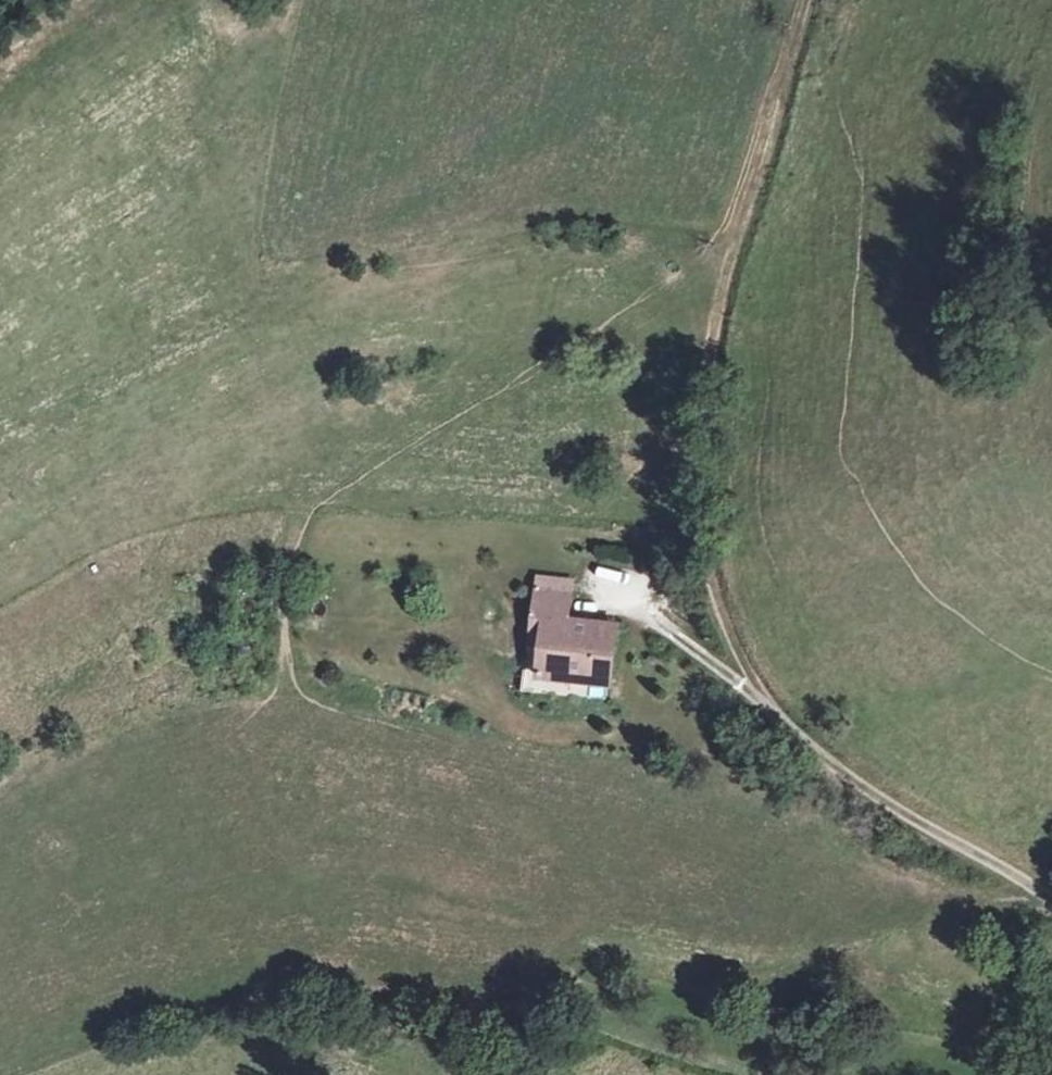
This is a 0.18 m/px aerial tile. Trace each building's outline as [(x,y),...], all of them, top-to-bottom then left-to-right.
[(569,596),(537,593),(535,619),(546,620),(543,643),(540,676),(576,680),(577,678),(610,680),(616,627),(568,622),(569,596)] [(546,620),(535,619),(533,642),(543,643),(546,620)]
